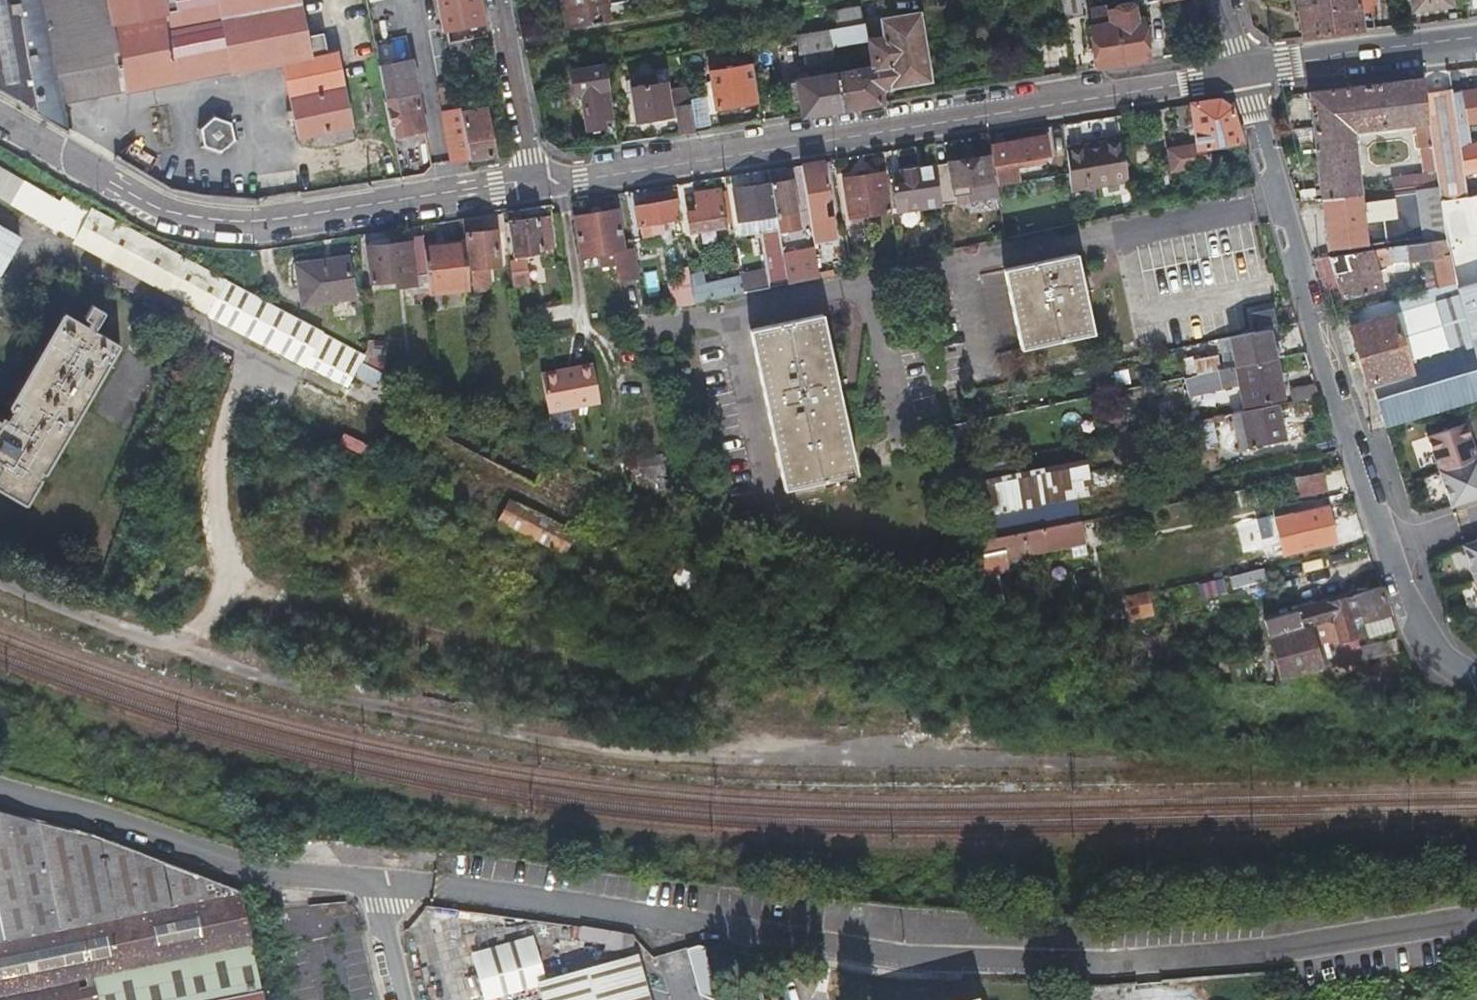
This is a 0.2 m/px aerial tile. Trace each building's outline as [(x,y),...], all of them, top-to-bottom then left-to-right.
[(64,127),(60,101),(41,0),(0,0),(0,90),(64,127)] [(116,90),(99,0),(41,0),(60,101),(116,90)] [(116,90),(267,59),(281,55),(302,50),(292,0),(99,0),(116,90)] [(439,31),(482,23),(478,0),(433,0),(439,31)] [(622,12),(621,4),(605,6),(603,0),(563,0),(568,30),(623,20),(622,12)] [(1300,38),(1360,28),(1358,13),(1372,10),(1370,1),(1374,0),(1295,0),(1300,38)] [(1410,9),(1448,3),(1448,0),(1408,0),(1410,9)] [(1110,6),(1111,9),(1119,66),(1142,62),(1140,45),(1144,43),(1142,32),(1137,30),(1134,17),(1132,17),(1129,3),(1123,1),(1113,2),(1110,6)] [(1119,66),(1111,9),(1102,11),(1103,23),(1090,25),(1093,41),(1089,44),(1090,54),(1096,55),(1098,70),(1119,66)] [(836,73),(843,109),(880,104),(877,89),(890,87),(891,89),(927,82),(914,18),(879,23),(882,40),(869,42),(869,44),(873,67),(836,73)] [(866,26),(828,31),(832,50),(869,44),(869,42),(866,26)] [(832,50),(828,31),(792,37),(796,59),(804,58),(806,64),(814,63),(834,61),(832,50)] [(385,57),(408,53),(405,37),(382,41),(385,57)] [(281,55),(287,89),(317,83),(336,78),(330,44),(302,50),(281,55)] [(369,82),(378,80),(374,64),(373,58),(365,60),(369,82)] [(422,126),(414,92),(407,58),(374,64),(378,80),(382,98),(390,133),(422,126)] [(571,98),(575,98),(578,97),(583,132),(601,129),(599,120),(610,119),(601,68),(567,74),(571,98)] [(740,70),(728,72),(715,74),(714,69),(706,70),(714,111),(747,106),(740,70)] [(1463,85),(1461,70),(1446,72),(1449,87),(1463,85)] [(802,115),(843,109),(836,73),(796,80),(802,115)] [(660,76),(655,77),(650,78),(652,86),(626,91),(632,125),(675,118),(678,136),(693,133),(686,91),(662,95),(660,76)] [(317,83),(329,141),(347,137),(341,101),(336,78),(317,83)] [(1424,96),(1421,79),(1387,84),(1308,94),(1323,198),(1361,194),(1352,133),(1419,124),(1428,123),(1424,96)] [(312,146),(329,141),(317,83),(287,89),(297,138),(309,135),(312,146)] [(448,162),(464,159),(455,111),(450,85),(430,88),(436,113),(439,113),(448,162)] [(1450,94),(1424,96),(1428,123),(1436,185),(1438,198),(1438,201),(1465,195),(1450,94)] [(1187,104),(1190,123),(1193,142),(1162,148),(1166,169),(1208,162),(1205,149),(1242,142),(1232,107),(1214,100),(1187,104)] [(1476,130),(1476,100),(1464,101),(1469,131),(1476,130)] [(455,111),(464,159),(489,154),(479,105),(455,111)] [(227,119),(217,117),(207,115),(193,129),(197,150),(216,153),(230,139),(227,119)] [(1428,123),(1419,124),(1420,136),(1422,150),(1424,168),(1426,186),(1436,185),(1428,123)] [(987,147),(992,173),(995,184),(1016,181),(1012,162),(1014,162),(1015,169),(1021,167),(1020,161),(1045,156),(1042,136),(987,147)] [(1414,151),(1422,150),(1420,136),(1412,137),(1414,151)] [(1119,138),(1092,144),(1066,150),(1072,189),(1128,177),(1119,138)] [(979,158),(933,166),(939,194),(983,185),(986,194),(997,193),(995,184),(992,173),(982,175),(979,158)] [(800,167),(806,204),(812,241),(835,236),(822,163),(800,167)] [(77,237),(89,216),(0,165),(0,193),(77,237)] [(939,194),(933,166),(914,170),(912,167),(903,169),(900,172),(902,185),(892,187),(897,212),(941,203),(939,194)] [(1416,169),(1418,187),(1426,186),(1424,168),(1416,169)] [(880,174),(860,177),(841,181),(848,218),(886,211),(880,174)] [(1378,181),(1379,192),(1404,189),(1402,175),(1378,179),(1378,181)] [(1368,183),(1369,193),(1379,192),(1378,181),(1368,183)] [(770,185),(775,213),(777,226),(783,226),(782,218),(795,216),(789,182),(770,185)] [(770,185),(763,186),(737,190),(741,218),(767,214),(775,213),(770,185)] [(1416,188),(1417,201),(1438,198),(1436,185),(1426,186),(1418,187),(1416,188)] [(1369,193),(1361,194),(1323,198),(1330,249),(1422,238),(1417,201),(1416,188),(1404,189),(1379,192),(1369,193)] [(715,189),(705,190),(696,191),(699,213),(690,213),(692,231),(721,227),(715,189)] [(654,201),(654,205),(654,208),(639,210),(641,224),(682,220),(679,197),(654,201)] [(89,216),(77,237),(75,240),(349,386),(365,356),(238,289),(223,282),(224,277),(94,208),(89,216)] [(574,218),(578,249),(580,260),(597,258),(600,274),(614,272),(616,281),(637,277),(632,251),(623,252),(617,211),(574,218)] [(770,235),(778,234),(777,226),(775,213),(767,214),(770,235)] [(551,249),(549,235),(548,221),(539,222),(538,219),(512,222),(515,255),(526,254),(542,252),(542,250),(551,249)] [(9,254),(19,236),(0,225),(0,270),(9,254)] [(485,283),(483,272),(482,261),(494,259),(491,226),(465,230),(471,293),(480,292),(485,283)] [(369,278),(424,277),(422,252),(421,236),(407,237),(407,246),(391,247),(391,243),(369,243),(369,278)] [(1435,290),(1452,286),(1445,260),(1443,238),(1333,257),(1340,299),(1376,293),(1373,269),(1429,259),(1435,290)] [(422,252),(424,277),(426,297),(468,293),(462,248),(422,252)] [(347,254),(321,258),(294,262),(299,301),(353,295),(347,254)] [(515,255),(509,256),(511,272),(527,271),(526,254),(515,255)] [(1018,350),(1054,343),(1089,335),(1075,256),(1003,271),(1018,350)] [(527,271),(511,272),(513,288),(546,285),(544,269),(527,271)] [(669,286),(672,310),(693,305),(690,282),(669,286)] [(1377,296),(1379,304),(1428,292),(1426,283),(1377,296)] [(1452,286),(1435,290),(1428,292),(1379,304),(1343,314),(1362,382),(1367,381),(1381,427),(1476,400),(1476,374),(1452,286)] [(28,502),(119,342),(93,328),(91,330),(87,328),(92,320),(97,322),(98,323),(106,309),(92,300),(83,315),(88,318),(85,323),(64,311),(11,404),(15,406),(8,418),(1,414),(0,417),(0,487),(28,502)] [(1249,318),(1252,334),(1265,332),(1273,330),(1270,314),(1249,318)] [(763,406),(836,390),(822,315),(748,331),(763,406)] [(97,322),(92,320),(87,328),(91,330),(93,328),(97,322)] [(1179,380),(1271,362),(1280,360),(1277,345),(1268,347),(1265,332),(1252,334),(1216,341),(1221,364),(1205,367),(1203,359),(1182,363),(1181,358),(1174,360),(1179,380)] [(1278,395),(1271,362),(1179,380),(1175,381),(1177,389),(1206,383),(1207,388),(1226,385),(1231,405),(1278,395)] [(591,365),(538,374),(545,413),(597,404),(591,365)] [(1325,394),(1324,389),(1322,384),(1297,390),(1299,399),(1325,394)] [(853,475),(837,395),(836,390),(763,406),(780,491),(853,475)] [(1241,411),(1244,428),(1248,446),(1291,437),(1284,402),(1241,411)] [(1224,442),(1219,415),(1178,423),(1184,450),(1224,442)] [(1447,505),(1476,496),(1476,465),(1463,424),(1423,436),(1447,505)] [(1026,457),(1031,485),(1077,476),(1071,448),(1026,457)] [(998,568),(1013,566),(1028,563),(1025,551),(1071,541),(1083,539),(1074,494),(983,511),(979,492),(1009,486),(1007,471),(973,478),(970,463),(953,467),(962,516),(982,608),(1008,612),(998,568)] [(1293,476),(1295,484),(1296,493),(1329,487),(1325,469),(1293,476)] [(508,498),(497,522),(567,555),(578,531),(508,498)] [(1279,549),(1332,538),(1326,503),(1273,515),(1275,526),(1279,549)] [(1254,519),(1256,525),(1257,530),(1275,526),(1273,515),(1254,519)] [(1459,543),(1476,596),(1476,537),(1459,543)] [(1085,550),(1083,539),(1071,541),(1073,552),(1085,550)] [(1263,570),(1230,576),(1233,589),(1266,582),(1263,570)] [(1342,596),(1349,623),(1356,621),(1361,637),(1387,628),(1375,586),(1342,596)] [(1146,607),(1145,600),(1143,593),(1125,597),(1128,611),(1146,607)] [(1344,624),(1349,623),(1342,596),(1337,597),(1344,624)] [(1349,641),(1344,624),(1337,597),(1317,603),(1323,624),(1330,646),(1349,641)] [(1299,631),(1323,624),(1317,603),(1252,623),(1266,675),(1309,663),(1299,631)] [(1356,644),(1357,678),(1392,677),(1391,643),(1356,644)] [(257,994),(235,891),(89,831),(87,835),(58,826),(17,816),(0,811),(0,997),(92,977),(96,999),(230,999),(257,994)] [(601,942),(600,945),(599,947),(620,951),(622,942),(619,935),(579,929),(578,938),(601,942)] [(319,941),(278,950),(289,999),(375,999),(359,932),(319,941)] [(531,949),(529,939),(470,952),(472,962),(531,949)] [(531,949),(472,962),(479,997),(525,987),(539,984),(531,949)] [(539,984),(525,987),(528,999),(641,999),(633,963),(539,984)]
